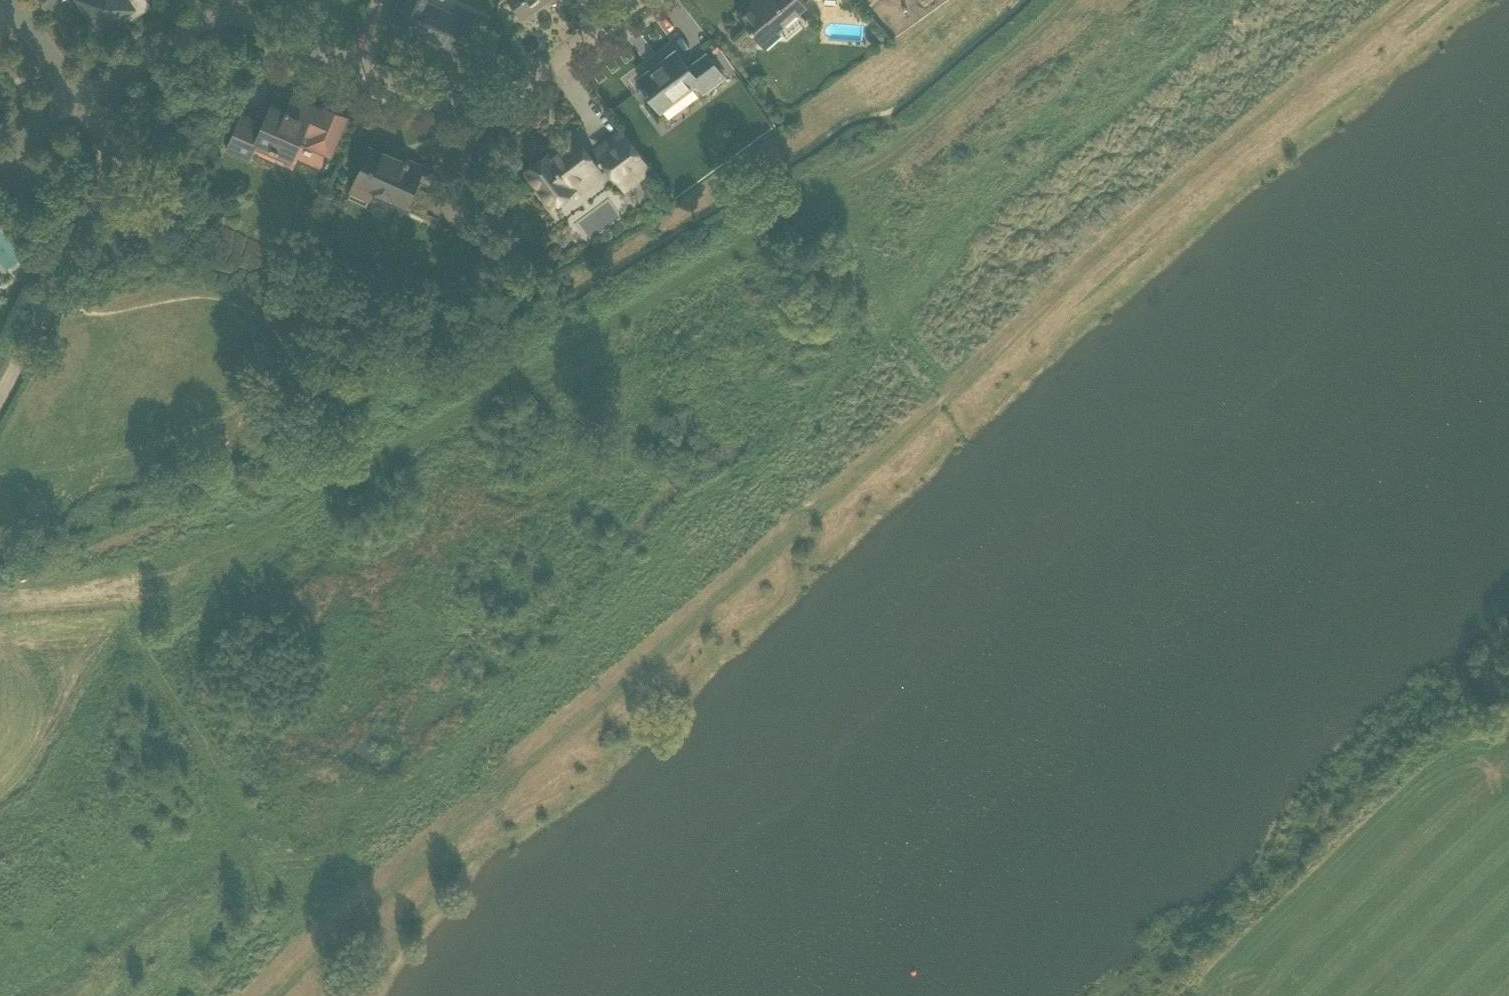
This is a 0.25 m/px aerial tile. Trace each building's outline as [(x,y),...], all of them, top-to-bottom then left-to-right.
[(100,35),(128,16),(131,20),(152,6),(148,0),(76,0),(100,35)] [(389,27),(416,39),(419,32),(458,49),(474,12),(457,4),(450,21),(421,8),(425,0),(400,0),(389,27)] [(522,19),(546,1),(545,0),(508,0),(522,19)] [(754,1),(738,15),(761,41),(762,41),(765,44),(781,31),(787,38),(803,25),(794,14),(807,3),(805,0),(753,0),(754,1)] [(662,63),(639,81),(660,110),(696,83),(704,93),(725,78),(707,53),(689,66),(677,50),(661,62),(662,63)] [(331,154),(347,117),(324,107),(323,109),(293,96),(286,111),(272,105),(263,123),(242,114),(227,149),(249,158),(255,144),(291,159),(299,141),(331,154)] [(625,137),(601,155),(624,186),(649,168),(625,137)] [(601,172),(576,138),(561,149),(563,151),(552,159),(548,154),(527,170),(552,204),(573,188),(571,185),(596,167),(600,173),(601,172)] [(429,182),(434,170),(406,158),(405,162),(370,147),(352,189),(370,197),(373,190),(407,205),(418,178),(429,182)] [(481,261),(470,260),(470,276),(481,276),(481,261)]
